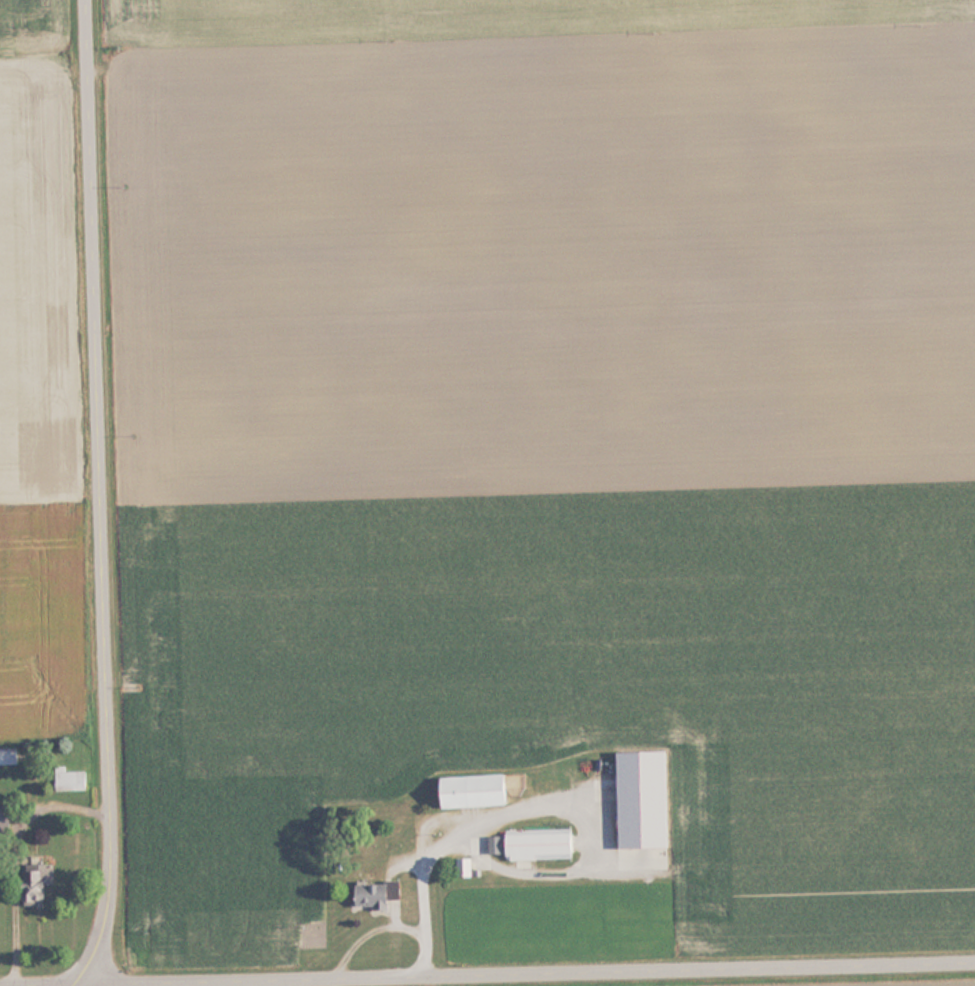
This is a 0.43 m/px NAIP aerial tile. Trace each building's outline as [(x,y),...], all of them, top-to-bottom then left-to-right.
[(19,749),(0,749),(0,765),(19,765),(19,749)] [(672,848),(671,752),(620,752),(621,849),(672,848)] [(88,791),(88,772),(71,772),(71,791),(88,791)] [(513,806),(512,774),(444,777),(445,808),(513,806)] [(507,830),(507,835),(491,836),(491,854),(508,854),(508,860),(576,859),(575,829),(507,830)] [(58,886),(57,864),(25,865),(25,902),(49,902),(48,886),(58,886)] [(393,900),(403,900),(403,882),(359,882),(360,910),(393,909),(393,900)]
